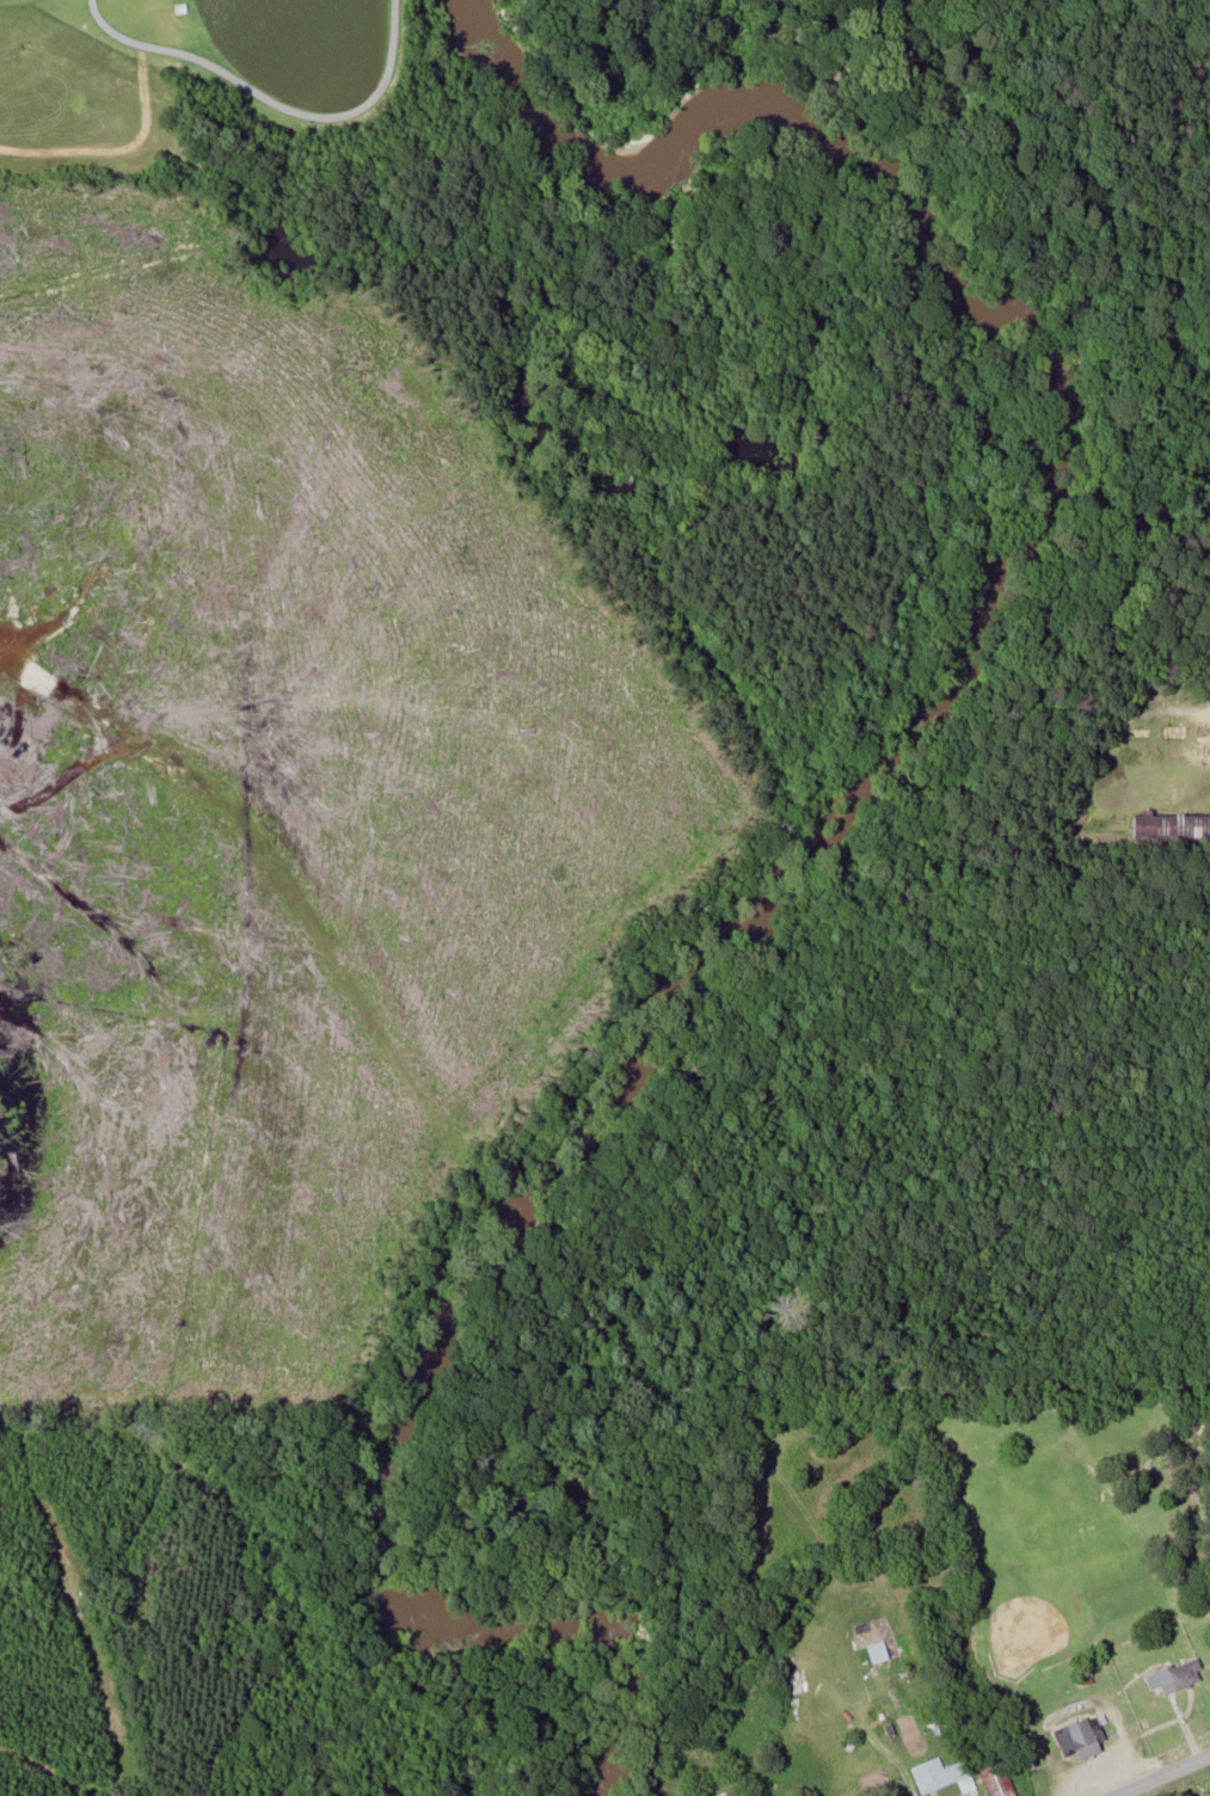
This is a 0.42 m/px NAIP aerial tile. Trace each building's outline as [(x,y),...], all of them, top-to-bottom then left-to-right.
[(868,1647),(873,1665),(892,1659),(887,1642),(868,1647)] [(1166,1686),(1169,1695),(1209,1680),(1200,1657),(1150,1676),(1156,1689),(1166,1686)] [(1084,1753),(1085,1760),(1110,1754),(1101,1718),(1058,1728),(1065,1758),(1084,1753)] [(946,1769),(942,1758),(914,1768),(924,1795),(961,1782),(965,1793),(978,1789),(968,1760),(946,1769)] [(1005,1760),(981,1770),(991,1795),(1019,1795),(1005,1760)]
